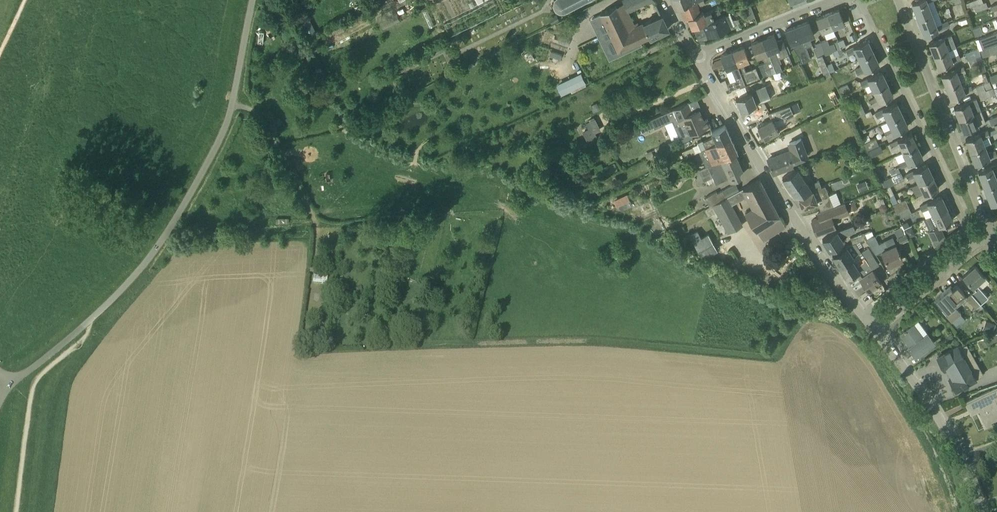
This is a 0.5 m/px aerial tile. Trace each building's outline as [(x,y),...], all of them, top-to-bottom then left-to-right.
[(554,0),(554,3),(552,3),(552,4),(553,4),(554,4),(555,6),(556,8),(555,9),(556,9),(557,9),(559,10),(561,10),(561,12),(562,12),(562,10),(564,10),(566,9),(567,10),(568,10),(567,9),(573,5),(574,7),(575,6),(574,5),(581,2),(581,3),(582,2),(581,1),(584,0),(554,0)] [(623,2),(600,13),(618,51),(649,36),(649,37),(668,28),(661,14),(642,23),(635,26),(628,11),(647,2),(648,4),(655,1),(654,0),(622,0),(623,2)] [(696,1),(699,0),(672,0),(676,9),(680,7),(696,1)] [(703,0),(699,0),(696,1),(680,7),(685,20),(686,19),(689,24),(690,23),(692,28),(704,23),(722,16),(719,8),(704,14),(703,12),(701,13),(699,6),(705,4),(703,0)] [(915,10),(918,19),(932,13),(927,2),(931,0),(917,0),(912,2),(915,10)] [(974,6),(983,3),(982,0),(974,0),(966,3),(968,8),(974,6)] [(986,2),(983,3),(974,6),(976,12),(988,7),(986,2)] [(750,4),(744,7),(749,19),(755,16),(750,4)] [(827,14),(833,28),(845,23),(839,9),(827,14)] [(400,20),(396,13),(379,21),(383,28),(400,20)] [(937,25),(935,22),(932,13),(918,19),(925,35),(950,25),(948,21),(937,25)] [(821,32),(833,28),(827,14),(816,18),(821,32)] [(559,20),(556,15),(550,18),(552,23),(559,20)] [(724,15),(722,16),(704,23),(709,36),(729,28),(724,15)] [(309,19),(301,24),(309,38),(317,34),(309,19)] [(797,26),(806,47),(812,45),(809,37),(814,35),(808,21),(797,26)] [(799,56),(801,62),(810,59),(806,47),(797,26),(785,30),(791,44),(799,56)] [(988,35),(984,36),(987,44),(996,40),(996,32),(996,31),(988,35)] [(779,49),(781,54),(787,51),(782,39),(777,41),(774,34),(763,39),(776,72),(780,70),(776,58),(777,58),(774,50),(779,49)] [(953,39),(951,34),(929,43),(934,55),(948,49),(945,42),(953,39)] [(751,43),(757,58),(762,56),(765,62),(756,66),(761,78),(776,72),(763,39),(751,43)] [(825,53),(841,47),(838,41),(829,44),(827,39),(821,42),(825,53)] [(851,62),(859,58),(873,52),(868,39),(846,50),(848,55),(851,62)] [(813,48),(817,56),(822,55),(825,53),(821,42),(815,44),(816,47),(813,48)] [(988,47),(980,50),(983,58),(996,52),(996,43),(988,47)] [(744,46),(732,51),(745,84),(761,78),(756,66),(746,70),(743,63),(749,60),(744,46)] [(980,55),(978,47),(965,52),(968,60),(980,55)] [(951,56),(948,49),(934,55),(939,67),(961,59),(959,53),(951,56)] [(729,90),(745,84),(732,51),(721,55),(726,69),(731,67),(736,80),(727,84),(729,90)] [(873,52),(859,58),(863,66),(855,69),(858,74),(879,64),(873,52)] [(822,55),(817,56),(821,67),(827,65),(822,55)] [(987,71),(980,55),(968,60),(970,66),(977,63),(981,73),(987,71)] [(830,72),(831,72),(835,70),(832,63),(827,66),(830,72)] [(965,71),(964,66),(941,75),(946,87),(961,81),(958,74),(965,71)] [(783,76),(780,70),(776,72),(774,73),(776,79),(783,76)] [(870,83),(873,90),(887,83),(882,71),(860,82),(863,87),(870,83)] [(559,82),(563,93),(589,82),(585,72),(559,82)] [(963,88),(961,81),(946,87),(951,99),(973,91),(971,85),(963,88)] [(986,90),(992,88),(990,81),(983,84),(976,87),(978,93),(986,90)] [(847,83),(838,87),(841,94),(850,90),(847,83)] [(869,101),(872,105),(893,95),(887,83),(873,90),(877,97),(869,101)] [(740,110),(779,95),(775,85),(766,88),(768,92),(754,97),(752,92),(736,98),(736,100),(736,101),(737,104),(738,104),(740,110)] [(986,90),(978,93),(981,100),(995,94),(993,87),(992,88),(986,90)] [(959,119),(980,111),(977,104),(978,103),(976,98),(954,107),(959,119)] [(800,110),(797,102),(790,105),(793,113),(800,110)] [(885,114),(888,121),(902,114),(897,102),(875,113),(877,118),(885,114)] [(679,125),(685,122),(690,133),(689,133),(689,134),(710,125),(707,118),(703,120),(699,109),(692,113),(688,103),(658,116),(662,125),(676,119),(679,125)] [(790,105),(768,113),(771,119),(758,126),(765,138),(778,131),(778,130),(783,128),(780,123),(794,115),(790,105)] [(283,122),(280,118),(280,117),(277,119),(276,119),(271,112),(271,111),(265,114),(273,128),(274,127),(283,122)] [(982,118),(980,111),(959,119),(964,131),(986,123),(984,117),(982,118)] [(908,126),(902,114),(888,121),(892,128),(884,132),(886,136),(908,126)] [(991,118),(989,119),(989,120),(991,124),(994,123),(994,124),(996,122),(996,115),(991,118)] [(589,141),(593,139),(596,137),(594,132),(600,129),(594,117),(589,120),(590,121),(587,123),(589,129),(584,132),(589,141)] [(702,149),(731,136),(725,125),(711,131),(714,136),(703,141),(702,140),(698,142),(699,144),(684,151),(686,157),(699,151),(702,149)] [(613,135),(616,141),(628,136),(626,130),(613,135)] [(970,151),(985,146),(982,138),(990,135),(988,130),(965,139),(970,151)] [(900,145),(903,152),(917,145),(911,133),(890,144),(892,149),(900,145)] [(738,152),(731,136),(702,149),(699,151),(706,166),(735,153),(738,152)] [(773,173),(775,172),(793,166),(791,162),(808,155),(801,138),(789,142),(792,150),(768,159),(773,173)] [(875,138),(871,140),(865,143),(864,143),(867,150),(878,144),(875,138)] [(899,162),(901,167),(923,157),(917,145),(903,152),(907,159),(899,162)] [(985,146),(970,151),(975,164),(996,155),(996,154),(995,150),(988,153),(985,146)] [(870,157),(876,154),(873,147),(867,150),(870,157)] [(713,177),(716,184),(730,177),(731,180),(741,175),(738,171),(742,169),(735,153),(706,166),(698,170),(704,181),(713,177)] [(606,165),(609,172),(618,169),(615,162),(606,165)] [(607,175),(601,163),(593,166),(598,178),(607,175)] [(915,175),(919,182),(933,176),(927,164),(906,174),(908,179),(915,175)] [(981,179),(985,188),(996,183),(996,180),(993,171),(996,169),(996,164),(978,171),(981,179)] [(890,170),(893,176),(901,172),(899,166),(890,170)] [(797,195),(812,190),(819,187),(816,181),(808,184),(797,167),(782,177),(795,196),(797,195)] [(893,176),(882,181),(889,196),(894,194),(890,186),(905,179),(901,172),(893,176)] [(915,193),(917,198),(939,188),(933,176),(919,182),(922,189),(915,193)] [(763,240),(785,226),(760,178),(739,189),(710,205),(707,207),(704,208),(708,215),(717,210),(729,232),(743,225),(731,205),(748,195),(755,207),(746,212),(757,231),(758,230),(763,240)] [(833,187),(845,186),(844,179),(832,181),(833,187)] [(868,188),(865,181),(859,183),(862,190),(868,188)] [(706,197),(710,205),(739,189),(736,183),(718,193),(717,191),(706,197)] [(985,188),(991,204),(996,202),(996,183),(985,188)] [(819,187),(812,190),(797,195),(802,207),(824,198),(823,196),(829,194),(825,185),(819,187)] [(617,206),(619,205),(630,200),(628,194),(615,200),(617,206)] [(930,207),(933,214),(947,208),(941,195),(920,206),(922,210),(930,207)] [(906,199),(898,202),(893,205),(897,212),(904,208),(909,206),(906,199)] [(854,201),(847,203),(850,210),(857,208),(854,201)] [(811,220),(814,227),(816,233),(835,226),(832,218),(848,213),(844,202),(817,212),(819,217),(811,220)] [(907,215),(904,208),(897,212),(900,218),(907,215)] [(929,230),(933,239),(943,235),(943,234),(939,226),(953,220),(947,208),(933,214),(924,219),(929,230)] [(853,224),(837,230),(822,239),(829,250),(844,241),(840,236),(856,230),(853,224)] [(900,227),(901,227),(895,230),(898,237),(906,233),(903,225),(900,227)] [(698,230),(690,234),(698,249),(713,241),(708,233),(701,237),(698,230)] [(865,238),(867,238),(872,236),(871,233),(869,234),(869,233),(865,235),(864,232),(850,237),(853,243),(854,242),(865,238)] [(906,234),(898,237),(900,242),(908,239),(906,234)] [(876,254),(881,251),(888,265),(902,259),(896,244),(888,248),(885,240),(879,243),(875,235),(872,236),(867,238),(865,238),(874,251),(876,254)] [(832,255),(839,266),(853,257),(861,252),(854,242),(853,243),(846,246),(832,255)] [(869,248),(862,252),(873,268),(879,264),(869,248)] [(858,265),(853,257),(839,266),(846,276),(853,273),(854,275),(858,273),(861,277),(873,270),(865,256),(862,258),(864,261),(858,265)] [(988,296),(981,289),(990,282),(975,265),(963,275),(975,289),(971,293),(980,303),(988,296)] [(873,270),(861,277),(860,278),(868,291),(881,283),(873,270)] [(327,283),(328,275),(314,274),(313,283),(327,283)] [(951,321),(961,313),(956,307),(954,305),(961,299),(959,297),(964,293),(957,284),(952,289),(950,287),(935,299),(947,313),(945,314),(951,321)] [(343,287),(335,285),(334,292),(337,292),(336,297),(341,298),(343,287)] [(980,303),(971,293),(966,297),(975,308),(980,303)] [(986,329),(993,332),(993,331),(996,332),(996,328),(996,325),(996,324),(996,323),(990,320),(986,329)] [(928,333),(923,337),(913,324),(901,333),(907,340),(910,338),(914,343),(909,347),(915,356),(934,342),(928,333)] [(951,330),(944,332),(947,339),(953,337),(951,330)] [(988,337),(981,339),(983,347),(991,344),(990,343),(996,340),(996,334),(988,337)] [(967,355),(961,344),(937,357),(944,369),(948,367),(953,376),(949,378),(956,390),(976,379),(970,368),(976,365),(969,353),(967,355)] [(995,398),(996,397),(996,387),(964,402),(964,403),(966,402),(970,410),(978,406),(980,410),(979,410),(986,425),(992,423),(992,424),(995,423),(994,422),(996,420),(996,402),(995,398)]
